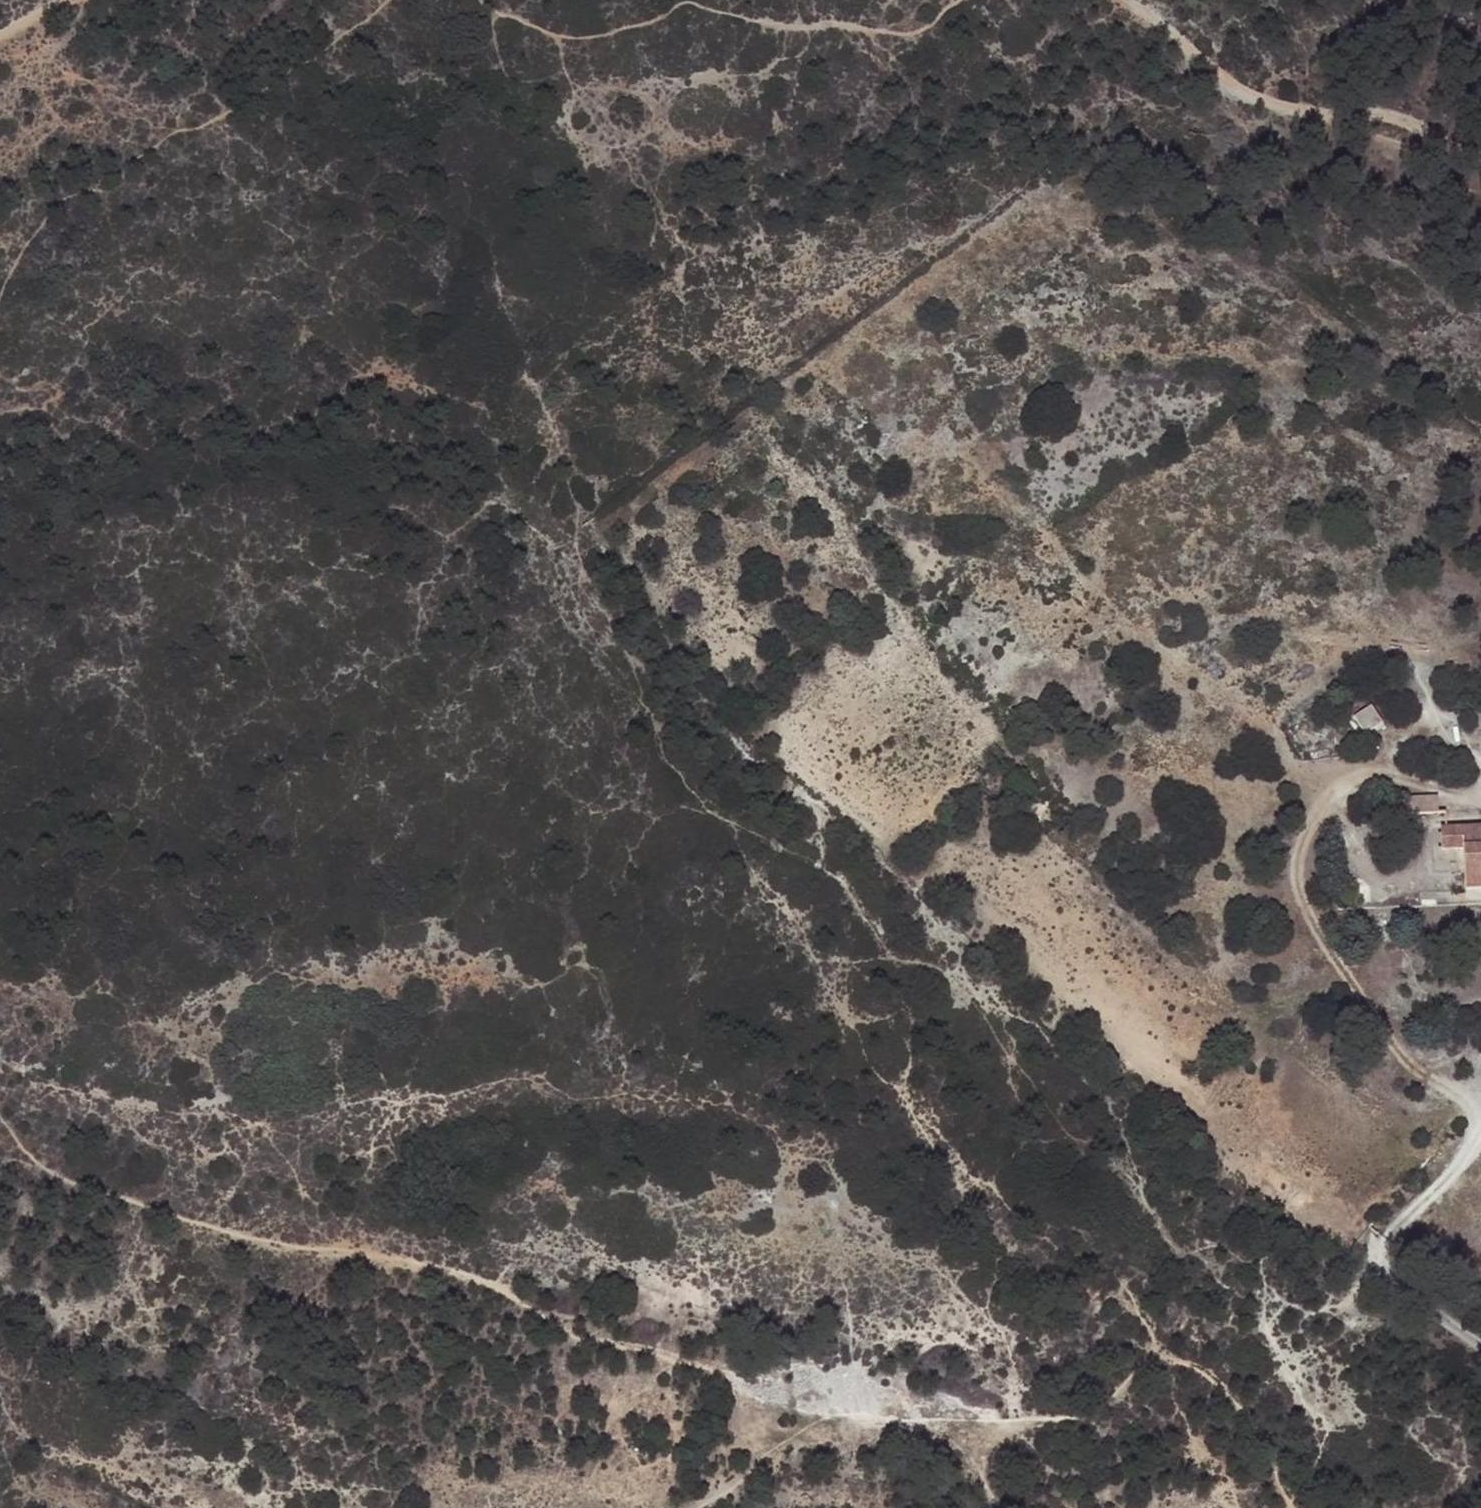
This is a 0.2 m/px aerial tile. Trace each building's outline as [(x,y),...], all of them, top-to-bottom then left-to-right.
[(1440,796),(1414,796),(1414,807),(1440,807),(1440,796)] [(1439,826),(1440,853),(1462,853),(1464,894),(1480,893),(1480,825),(1439,826)]
